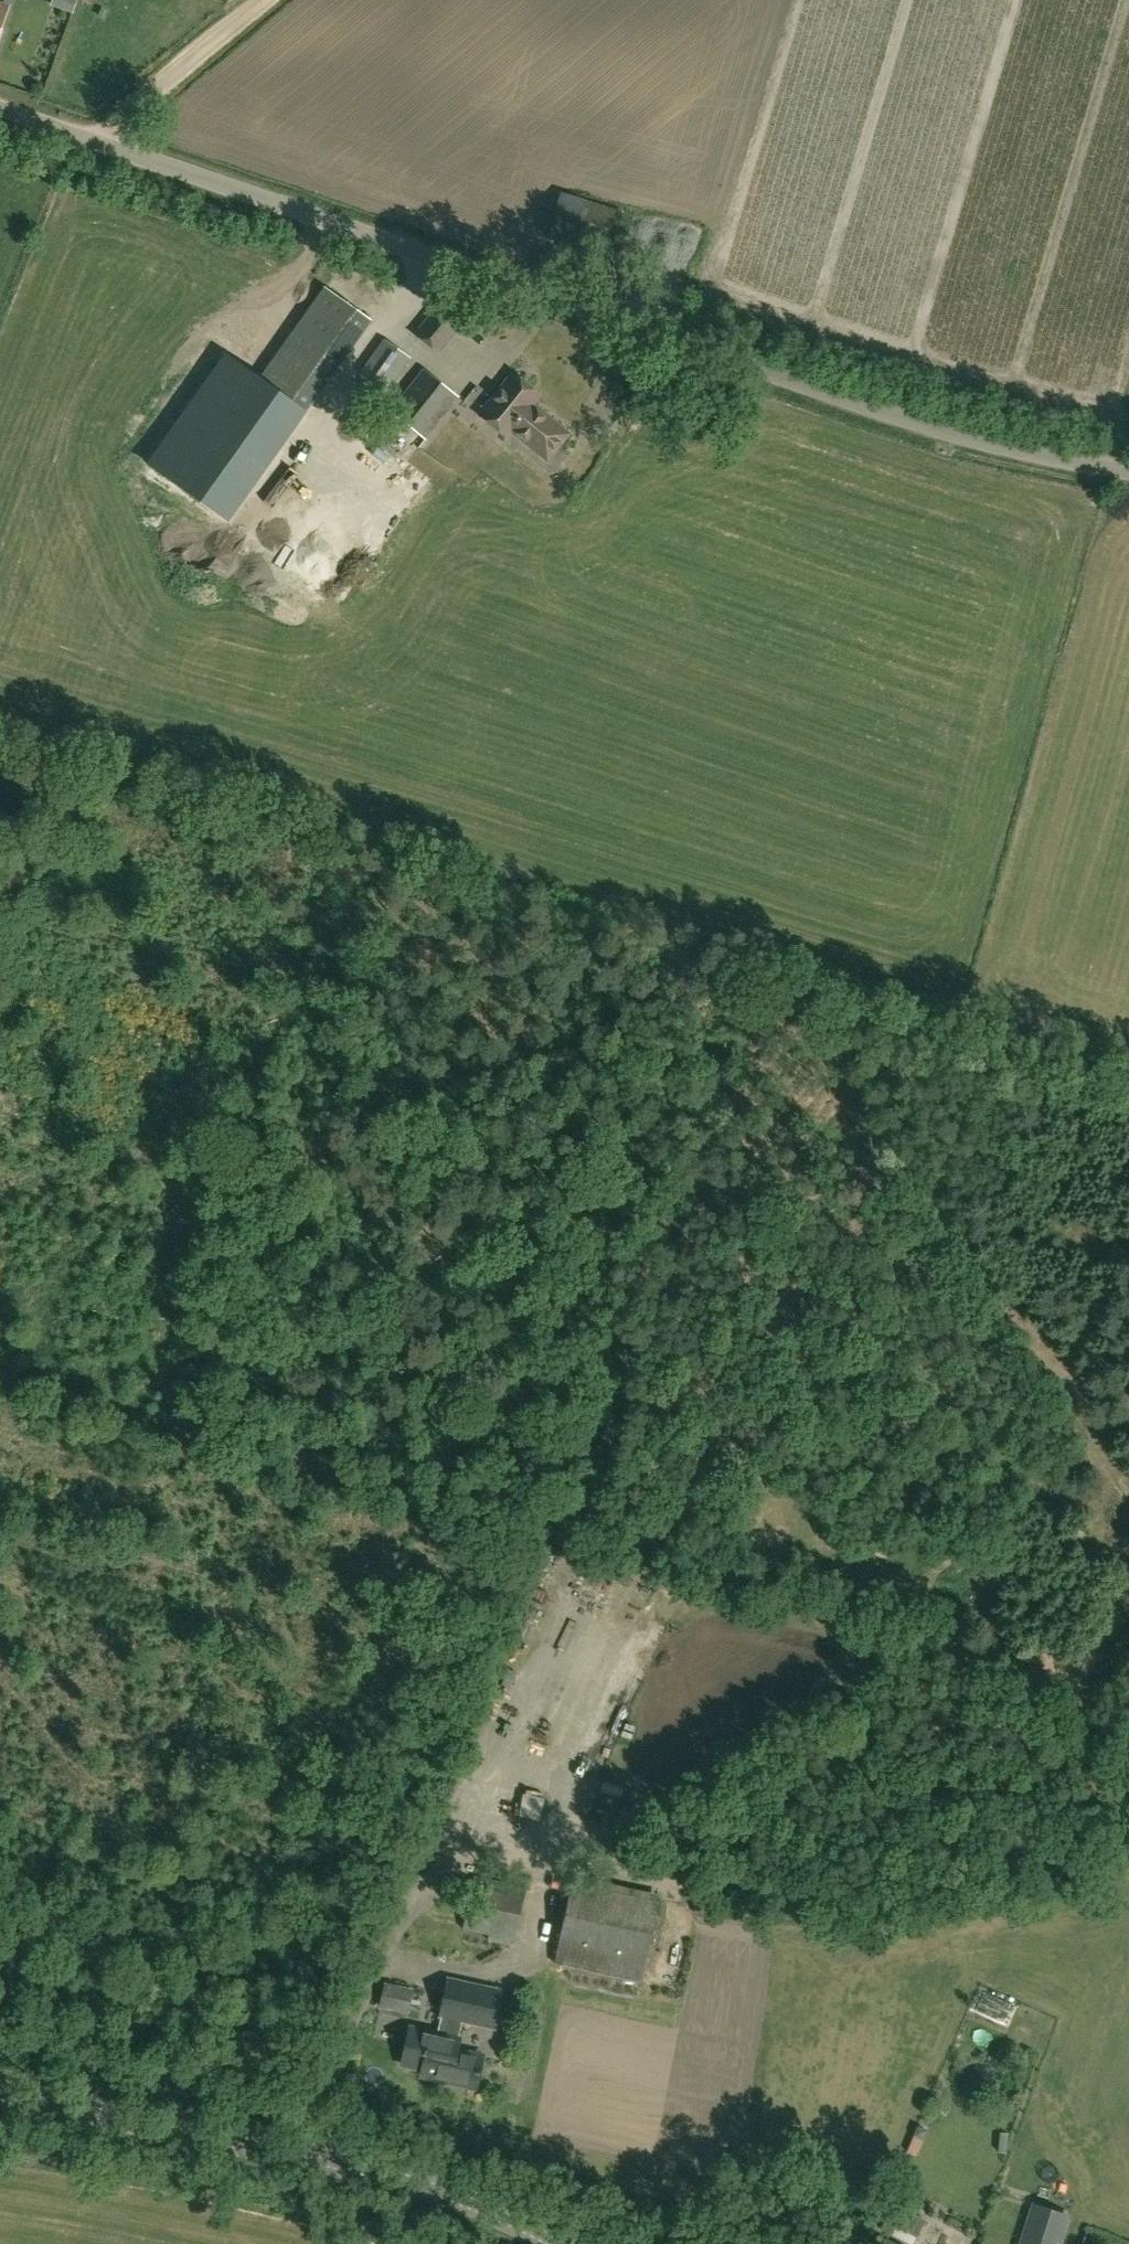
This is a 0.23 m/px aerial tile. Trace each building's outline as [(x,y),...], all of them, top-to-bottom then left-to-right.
[(51,6),(73,14),(78,0),(53,0),(51,6)] [(8,4),(0,2),(0,29),(8,4)] [(624,211),(564,190),(549,234),(609,255),(624,211)] [(324,290),(264,383),(309,412),(369,320),(324,290)] [(463,319),(441,303),(417,334),(426,342),(439,351),(463,319)] [(415,359),(383,338),(359,376),(389,396),(398,382),(415,359)] [(426,438),(459,396),(424,369),(391,411),(426,438)] [(480,414),(498,428),(508,436),(512,431),(548,460),(569,433),(533,405),(541,395),(513,373),(480,414)] [(642,1981),(661,1894),(574,1875),(555,1962),(642,1981)] [(527,1889),(474,1877),(462,1928),(515,1940),(527,1889)] [(442,2015),(462,2020),(496,2027),(504,1990),(448,1978),(440,2015),(442,2015)] [(410,2013),(415,1989),(387,1982),(381,2007),(410,2013)] [(458,2046),(460,2037),(458,2037),(462,2020),(442,2015),(438,2032),(410,2026),(402,2063),(421,2067),(419,2077),(477,2090),(486,2052),(458,2046)] [(1068,2216),(1034,2205),(1022,2243),(1059,2243),(1068,2216)] [(915,2239),(897,2229),(893,2237),(905,2243),(913,2243),(915,2239)]
